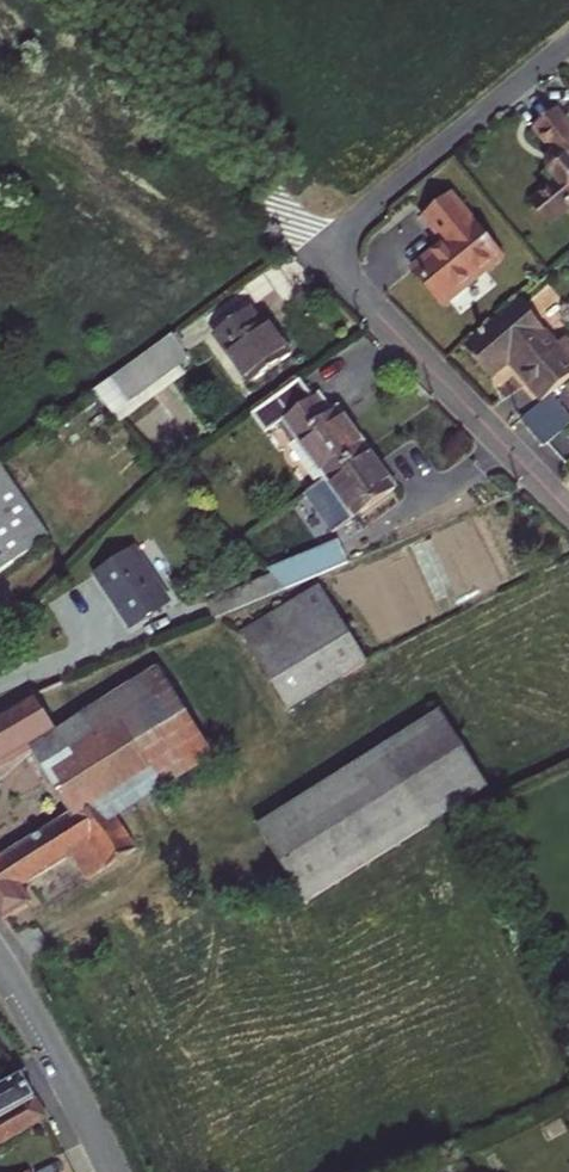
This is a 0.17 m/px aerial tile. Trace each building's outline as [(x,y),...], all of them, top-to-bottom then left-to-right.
[(562,117),(541,133),(555,152),(552,155),(550,158),(549,162),(549,165),(550,171),(553,177),(561,187),(537,207),(556,228),(568,217),(568,125),(562,117)] [(441,213),(431,222),(449,245),(420,270),(450,308),(508,260),(458,198),(441,213)] [(516,360),(528,374),(567,342),(535,303),(477,351),(487,363),(498,376),(516,360)] [(262,317),(257,320),(247,306),(213,331),(249,381),(288,353),(278,339),(262,317)] [(100,377),(120,398),(196,346),(178,323),(100,377)] [(568,377),(568,340),(567,342),(528,374),(547,395),(555,389),(568,377)] [(289,418),(330,474),(375,444),(355,417),(346,404),(339,409),(325,389),(318,395),(303,373),(255,409),(271,431),(289,418)] [(528,412),(548,436),(568,418),(568,405),(555,389),(547,395),(528,412)] [(394,470),(375,444),(330,474),(311,487),(339,527),(403,483),(394,470)] [(39,530),(0,475),(0,557),(39,530)] [(274,567),(287,581),(329,563),(346,557),(338,536),(271,564),(274,567)] [(134,617),(158,603),(173,593),(138,541),(101,566),(103,569),(120,595),(134,617)] [(287,581),(274,567),(208,595),(215,611),(240,601),(287,581)] [(247,635),(287,703),(319,687),(364,659),(322,590),(247,635)] [(172,748),(130,676),(52,724),(24,742),(69,813),(97,795),(172,748)] [(24,742),(52,724),(31,690),(0,707),(0,757),(24,742)] [(428,819),(486,786),(442,707),(379,744),(423,822),(428,819)] [(423,822),(379,744),(346,764),(253,818),(284,873),(297,896),(423,822)] [(2,913),(29,896),(18,880),(69,849),(85,872),(130,845),(97,795),(69,813),(0,856),(0,911),(2,913)] [(21,1073),(0,1086),(0,1116),(34,1095),(29,1087),(21,1073)] [(12,1138),(46,1117),(34,1095),(0,1116),(0,1145),(12,1138)]
